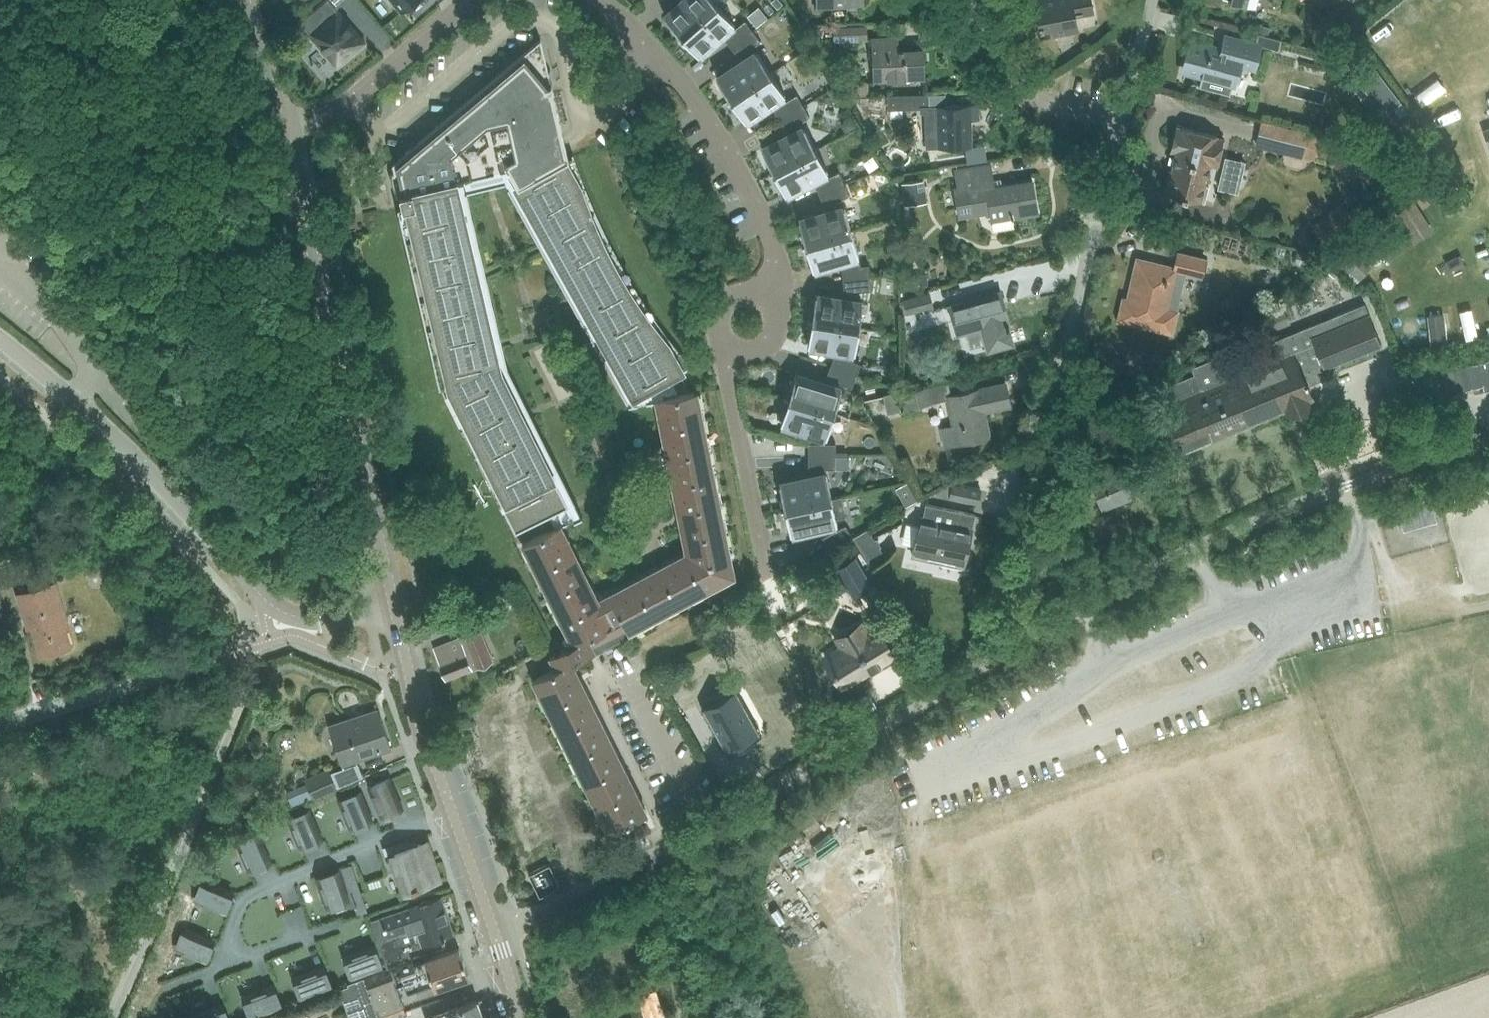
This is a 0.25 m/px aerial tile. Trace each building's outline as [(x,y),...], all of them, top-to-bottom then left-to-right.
[(401,11),(414,0),(392,0),(401,11)] [(682,34),(716,4),(713,0),(676,0),(663,12),(682,34)] [(1041,36),(1076,29),(1073,14),(1091,11),(1089,0),(1034,0),(1041,36)] [(724,36),(736,26),(716,4),(682,34),(702,56),(724,36)] [(758,6),(747,15),(755,26),(767,17),(758,6)] [(333,10),(335,12),(312,31),(311,30),(308,32),(310,35),(312,34),(336,62),(334,63),(336,66),(340,63),(338,62),(361,42),(362,44),(365,41),(363,38),(361,40),(337,12),(339,11),(336,8),(333,10)] [(724,36),(731,47),(752,30),(744,20),(724,36)] [(1258,25),(1256,32),(1266,35),(1268,28),(1258,25)] [(833,28),(834,40),(866,37),(865,26),(833,28)] [(821,27),(809,28),(809,37),(821,37),(821,27)] [(752,30),(731,47),(739,57),(761,40),(752,30)] [(1258,34),(1256,43),(1261,45),(1266,46),(1278,49),(1280,40),(1268,37),(1258,34)] [(1254,71),(1261,45),(1256,43),(1225,35),(1222,48),(1191,40),(1183,71),(1202,76),(1200,85),(1230,93),(1232,85),(1236,86),(1241,68),(1254,71)] [(871,38),(873,79),(924,77),(923,49),(898,50),(898,37),(871,38)] [(420,139),(392,163),(401,202),(402,205),(397,206),(398,209),(439,385),(444,384),(445,388),(515,529),(568,503),(502,370),(458,182),(509,170),(517,184),(514,185),(632,400),(682,371),(690,366),(691,367),(692,366),(689,363),(665,332),(643,299),(622,265),(604,230),(588,194),(574,157),(573,153),(572,153),(572,155),(569,157),(563,134),(553,92),(541,38),(420,139)] [(769,73),(753,48),(715,73),(732,98),(769,73)] [(1357,78),(1384,114),(1402,100),(1374,64),(1357,78)] [(769,73),(732,98),(748,123),(786,98),(769,73)] [(1437,78),(1414,96),(1421,106),(1444,88),(1437,78)] [(846,87),(847,95),(869,94),(868,82),(851,82),(846,87)] [(773,107),(779,118),(803,105),(796,93),(773,107)] [(928,94),(887,97),(887,98),(887,107),(888,110),(924,108),(926,147),(967,145),(966,119),(978,118),(978,105),(929,108),(928,94)] [(887,97),(869,97),(869,108),(887,107),(887,98),(887,97)] [(1403,102),(1395,107),(1402,116),(1409,110),(1403,102)] [(779,118),(786,130),(809,116),(803,105),(779,118)] [(844,119),(842,126),(846,132),(857,126),(851,115),(844,119)] [(761,144),(775,170),(815,149),(801,123),(761,144)] [(1276,123),(1270,149),(1303,157),(1303,155),(1315,158),(1316,153),(1327,156),(1331,143),(1318,140),(1319,135),(1309,133),(1309,131),(1276,123)] [(1169,168),(1164,191),(1204,201),(1209,184),(1205,184),(1206,179),(1207,179),(1211,164),(1217,165),(1223,138),(1218,136),(1218,135),(1182,126),(1181,128),(1177,126),(1171,150),(1176,151),(1172,169),(1169,168)] [(965,151),(967,162),(987,159),(985,148),(965,151)] [(815,149),(775,170),(788,196),(828,176),(815,149)] [(990,164),(953,171),(957,189),(953,189),(959,218),(990,212),(991,221),(1002,219),(1004,216),(1011,214),(1012,219),(1014,218),(1038,213),(1032,181),(994,188),(990,164)] [(844,182),(838,171),(814,183),(820,195),(844,182)] [(924,180),(901,183),(904,205),(927,202),(924,180)] [(844,182),(820,195),(826,206),(850,193),(844,182)] [(1429,203),(1423,194),(1416,199),(1422,208),(1429,203)] [(1395,214),(1414,243),(1433,230),(1414,201),(1395,214)] [(798,215),(807,244),(850,230),(842,202),(798,215)] [(850,230),(807,244),(815,272),(841,265),(842,279),(870,277),(868,264),(860,265),(850,230)] [(1347,245),(1332,262),(1357,284),(1372,267),(1347,245)] [(1294,263),(1317,268),(1320,254),(1297,249),(1294,263)] [(1121,318),(1174,331),(1179,309),(1177,309),(1185,274),(1203,278),(1207,260),(1178,253),(1174,268),(1138,260),(1129,301),(1125,300),(1121,318)] [(1303,271),(1293,278),(1298,285),(1307,278),(1303,271)] [(925,273),(905,277),(907,288),(928,284),(925,273)] [(842,279),(844,292),(871,290),(870,277),(842,279)] [(863,297),(816,290),(811,319),(858,326),(863,297)] [(969,300),(949,306),(957,335),(980,328),(987,351),(1015,343),(1008,320),(1000,291),(978,297),(977,293),(968,296),(969,300)] [(899,308),(900,314),(932,306),(928,294),(899,302),(899,308)] [(1179,381),(1185,396),(1169,402),(1168,399),(1153,405),(1158,415),(1173,452),(1281,409),(1284,408),(1287,415),(1312,405),(1309,398),(1311,396),(1307,385),(1318,380),(1326,377),(1323,367),(1381,344),(1365,303),(1272,341),(1279,358),(1248,371),(1247,367),(1242,355),(1232,359),(1229,352),(1191,367),(1195,375),(1179,381)] [(1285,309),(1253,321),(1259,336),(1290,324),(1285,309)] [(1471,309),(1459,312),(1466,341),(1478,339),(1471,309)] [(1427,315),(1430,348),(1448,347),(1445,313),(1427,315)] [(811,319),(807,349),(854,356),(858,326),(811,319)] [(860,363),(835,353),(830,365),(855,375),(860,363)] [(1442,372),(1448,395),(1483,385),(1483,388),(1484,392),(1488,391),(1488,358),(1442,372)] [(830,365),(826,376),(851,386),(855,375),(830,365)] [(797,370),(788,397),(833,411),(841,383),(797,370)] [(940,427),(944,446),(989,436),(984,410),(1010,405),(1005,382),(979,388),(979,389),(945,396),(951,425),(940,427)] [(902,409),(928,403),(924,386),(904,391),(904,390),(883,394),(887,414),(902,410),(902,409)] [(526,541),(523,543),(530,559),(572,643),(549,655),(556,668),(533,680),(608,831),(626,822),(642,814),(647,812),(580,676),(572,662),(587,654),(594,651),(595,653),(606,647),(605,646),(620,638),(629,634),(628,632),(734,575),(731,559),(697,391),(694,392),(662,399),(663,403),(691,549),(672,559),(598,598),(579,559),(563,529),(561,524),(526,541)] [(788,397),(780,425),(825,439),(833,411),(788,397)] [(1113,418),(1116,426),(1125,422),(1122,415),(1113,418)] [(808,442),(808,455),(835,455),(836,443),(808,442)] [(808,455),(808,468),(835,468),(835,455),(808,455)] [(1126,470),(1092,485),(1102,511),(1137,496),(1132,486),(1143,481),(1137,466),(1126,470)] [(779,478),(786,507),(830,497),(824,468),(779,478)] [(917,500),(907,481),(895,488),(905,506),(917,500)] [(952,483),(949,497),(978,503),(981,489),(952,483)] [(786,507),(792,536),(837,526),(835,518),(845,516),(841,495),(830,497),(786,507)] [(1396,507),(1403,530),(1435,521),(1429,498),(1396,507)] [(906,523),(902,543),(913,545),(911,554),(933,559),(940,560),(940,562),(963,567),(965,558),(971,528),(974,515),(947,509),(940,507),(926,504),(923,517),(920,517),(918,526),(906,523)] [(853,533),(847,522),(823,535),(829,546),(853,533)] [(853,537),(870,565),(885,556),(880,547),(881,546),(876,538),(875,539),(868,528),(853,537)] [(855,556),(805,586),(817,606),(847,588),(853,598),(873,586),(855,556)] [(34,628),(42,654),(69,645),(64,629),(68,628),(55,584),(19,595),(29,629),(34,628)] [(842,646),(835,651),(852,679),(869,669),(870,671),(880,665),(879,663),(893,655),(876,626),(866,632),(861,624),(837,638),(842,646)] [(433,647),(446,679),(492,661),(479,629),(433,647)] [(735,685),(700,704),(726,750),(761,730),(735,685)] [(329,726),(339,756),(341,763),(391,747),(379,710),(329,726)] [(329,767),(305,777),(307,782),(313,796),(313,797),(337,787),(329,767)] [(389,778),(369,787),(382,815),(401,807),(389,778)] [(293,788),(285,791),(291,805),(299,802),(293,788)] [(371,820),(360,791),(340,799),(351,828),(371,820)] [(309,810),(289,819),(301,847),(321,839),(309,810)] [(257,833),(237,842),(250,870),(269,861),(257,833)] [(393,853),(405,890),(436,880),(424,843),(393,853)] [(351,865),(342,868),(357,915),(367,911),(351,865)] [(348,900),(338,871),(318,878),(327,907),(348,900)] [(235,892),(202,878),(194,900),(226,913),(235,892)] [(372,919),(388,968),(391,966),(396,964),(395,962),(411,957),(408,948),(453,933),(441,897),(372,919)] [(216,940),(184,926),(175,947),(208,961),(216,940)] [(352,976),(381,967),(373,946),(345,956),(352,976)] [(414,966),(411,957),(395,962),(396,964),(391,966),(398,985),(404,983),(408,993),(433,984),(434,988),(469,976),(460,948),(424,959),(425,962),(414,966)] [(388,968),(348,981),(360,1017),(388,1017),(407,1012),(398,985),(391,966),(388,968)] [(330,986),(323,967),(294,977),(302,997),(330,986)] [(273,986),(244,997),(252,1016),(280,1005),(273,986)] [(644,1017),(660,1017),(651,993),(637,997),(644,1017)] [(478,999),(426,1017),(484,1017),(478,999)] [(222,1005),(193,1015),(194,1017),(227,1017),(222,1005)]
